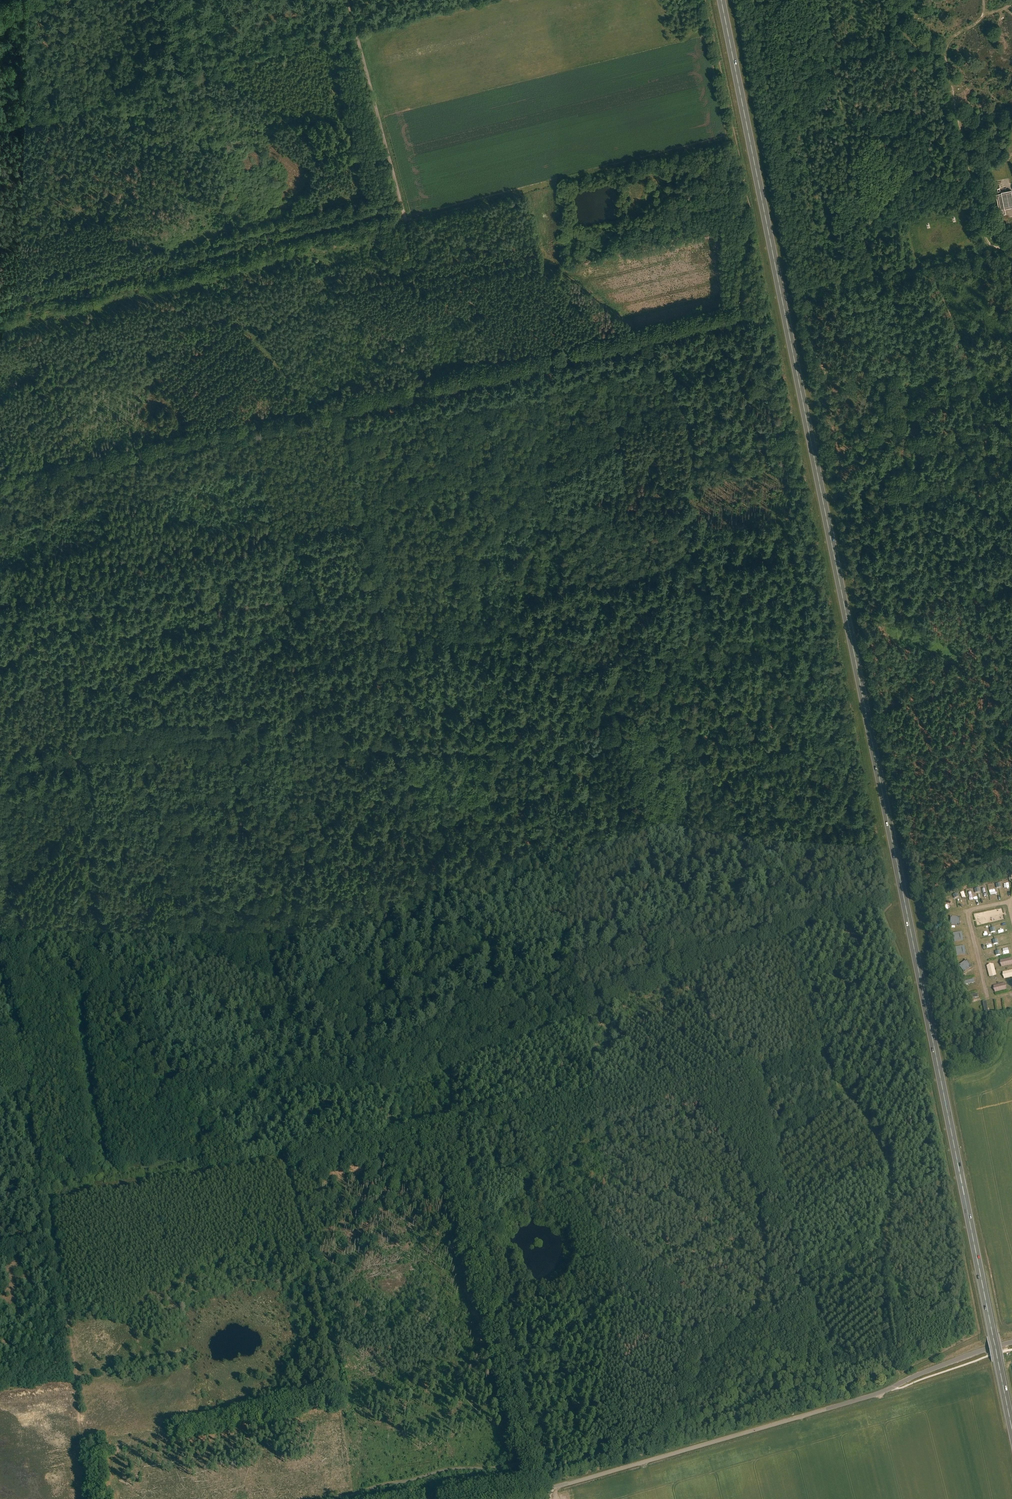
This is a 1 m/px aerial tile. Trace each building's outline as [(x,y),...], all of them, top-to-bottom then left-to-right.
[(1001,193),(996,194),(1000,215),(1006,213),(1005,208),(1011,207),(1011,195),(1011,190),(1001,192),(1001,193)] [(994,928),(997,927),(997,926),(1002,924),(1001,918),(993,920),(994,928)]
